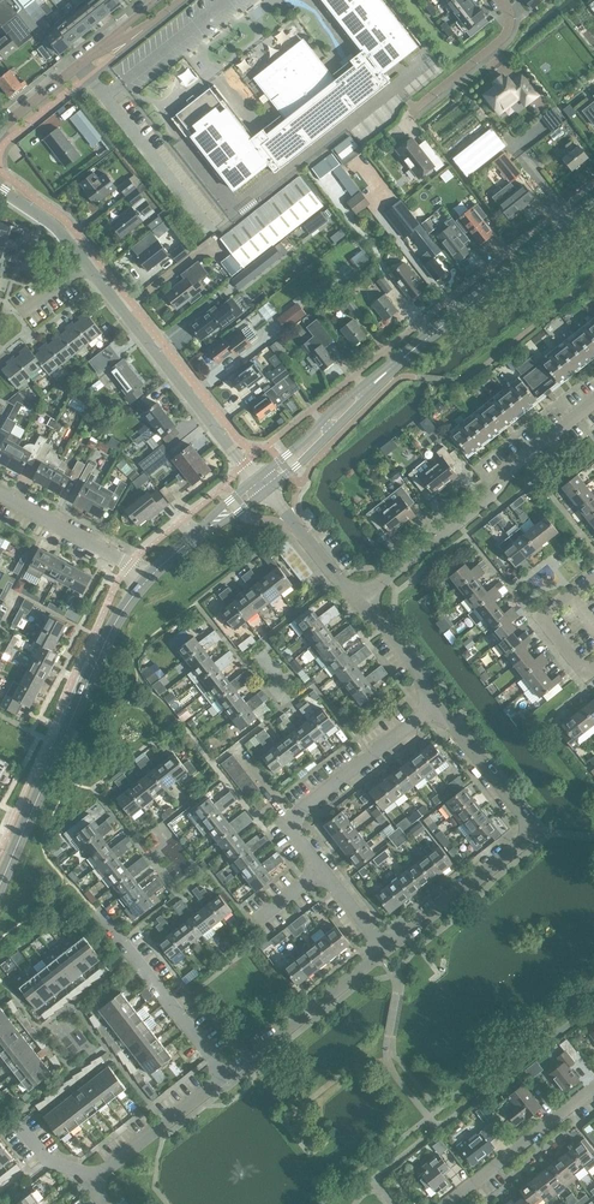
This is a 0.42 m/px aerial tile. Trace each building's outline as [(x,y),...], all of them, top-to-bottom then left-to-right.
[(18,0),(0,0),(0,23),(2,26),(8,33),(19,47),(41,29),(25,8),(18,0)] [(25,8),(35,0),(18,0),(25,8)] [(45,0),(39,4),(39,5),(42,9),(48,4),(45,0)] [(101,20),(85,0),(84,0),(75,8),(91,28),(101,20)] [(101,20),(111,12),(102,0),(92,0),(88,3),(86,0),(85,0),(101,20)] [(119,0),(102,0),(111,12),(122,4),(119,0)] [(385,0),(325,0),(364,50),(362,51),(333,74),(337,78),(334,81),(302,40),(281,56),(284,59),(281,61),(278,64),(276,61),(255,77),(265,90),(264,91),(272,101),(273,100),(287,118),(284,120),(280,115),(250,139),(210,88),(176,115),(191,133),(236,191),(269,165),(275,173),(391,82),(384,74),(417,48),(403,30),(407,27),(385,0)] [(463,0),(443,0),(440,2),(448,12),(463,0)] [(477,5),(473,0),(463,0),(448,12),(449,12),(452,9),(460,19),(456,22),(457,22),(478,5),(477,5)] [(532,9),(543,0),(525,0),(532,9)] [(429,11),(434,7),(430,1),(425,5),(429,11)] [(33,9),(36,13),(42,9),(39,5),(33,9)] [(486,16),(478,5),(457,22),(465,33),(486,16)] [(429,11),(434,16),(439,12),(434,7),(429,11)] [(81,36),(84,34),(91,28),(75,8),(65,16),(81,36)] [(71,44),(81,36),(65,16),(54,24),(71,45),(72,45),(71,44)] [(445,31),(450,27),(446,21),(441,25),(445,31)] [(61,54),(71,45),(54,24),(44,33),(61,54)] [(450,27),(445,31),(450,37),(455,33),(450,27)] [(19,47),(8,33),(0,39),(0,50),(6,58),(19,47)] [(42,45),(38,49),(42,54),(47,51),(42,45)] [(31,88),(25,80),(21,83),(10,69),(0,77),(0,84),(10,97),(18,90),(24,97),(32,90),(31,88)] [(540,98),(524,78),(514,86),(510,80),(508,82),(505,78),(496,85),(499,89),(487,98),(498,111),(506,104),(510,109),(522,100),(528,108),(540,98)] [(570,104),(564,109),(570,118),(577,113),(570,104)] [(70,118),(92,147),(104,138),(80,109),(70,118)] [(560,121),(550,110),(533,123),(544,137),(558,126),(556,124),(560,121)] [(498,122),(453,158),(468,176),(513,140),(498,122)] [(81,155),(59,127),(44,139),(66,167),(81,155)] [(351,136),(332,150),(344,165),(362,151),(351,136)] [(428,159),(418,146),(412,138),(397,150),(419,178),(434,167),(437,170),(444,164),(435,153),(428,159)] [(570,152),(563,157),(573,170),(588,158),(578,145),(576,146),(571,140),(565,145),(570,152)] [(511,182),(511,183),(522,174),(504,152),(493,161),(510,182),(511,182)] [(320,179),(340,164),(332,153),(312,168),(320,179)] [(446,182),(453,176),(448,170),(441,176),(446,182)] [(98,178),(94,172),(80,183),(86,190),(85,191),(95,205),(117,187),(105,172),(98,178)] [(244,268),(324,206),(300,175),(220,238),(244,268)] [(118,186),(125,196),(136,187),(129,177),(118,186)] [(508,196),(498,204),(510,218),(534,198),(523,184),(516,189),(511,183),(511,182),(510,182),(502,189),(508,196)] [(121,238),(143,221),(144,220),(152,230),(163,221),(158,215),(137,188),(126,197),(133,205),(110,223),(121,238)] [(357,213),(370,203),(361,192),(348,202),(357,213)] [(419,258),(424,265),(436,280),(445,272),(434,257),(441,252),(400,200),(384,213),(405,238),(410,234),(425,253),(419,258)] [(473,207),(471,209),(456,220),(466,233),(471,229),(482,243),(494,234),(473,207)] [(163,210),(158,215),(163,221),(169,216),(163,210)] [(304,225),(311,233),(328,221),(321,212),(304,225)] [(469,240),(470,241),(471,241),(452,217),(446,222),(449,226),(437,236),(443,243),(443,244),(446,248),(447,247),(458,262),(461,260),(462,262),(469,256),(468,254),(471,252),(464,244),(469,240)] [(428,218),(422,223),(430,232),(436,227),(428,218)] [(18,246),(20,246),(23,237),(21,236),(23,229),(0,221),(0,240),(18,246)] [(342,228),(335,233),(340,240),(347,235),(342,228)] [(240,289),(296,246),(288,236),(232,279),(240,289)] [(169,254),(158,239),(136,256),(147,271),(169,254)] [(4,259),(15,262),(18,253),(16,252),(18,246),(0,240),(0,258),(4,259)] [(344,259),(356,250),(350,242),(338,252),(344,259)] [(178,263),(189,254),(181,244),(170,252),(178,263)] [(364,249),(350,259),(359,271),(373,261),(364,249)] [(231,274),(241,266),(232,254),(222,262),(231,274)] [(335,254),(324,261),(331,273),(343,266),(335,254)] [(166,294),(177,309),(189,299),(192,302),(201,295),(198,292),(203,288),(197,280),(206,273),(198,262),(183,274),(186,279),(166,294)] [(404,262),(390,273),(411,300),(425,288),(404,262)] [(387,294),(393,288),(383,276),(376,281),(387,294)] [(384,293),(372,304),(385,320),(398,310),(384,293)] [(356,318),(363,313),(352,300),(346,305),(356,318)] [(298,304),(279,319),(286,328),(305,314),(298,304)] [(220,325),(210,310),(190,326),(201,340),(220,325)] [(74,324),(89,343),(102,333),(86,311),(78,318),(80,320),(74,324)] [(314,336),(302,346),(310,356),(308,358),(317,370),(320,367),(322,371),(335,361),(324,346),(333,339),(317,319),(307,327),(314,336)] [(352,319),(341,329),(354,345),(365,336),(352,319)] [(558,382),(593,353),(593,321),(542,362),(558,382)] [(62,334),(77,353),(89,343),(74,324),(72,322),(65,328),(66,330),(62,334)] [(233,351),(237,355),(251,344),(251,343),(258,337),(248,325),(241,331),(241,330),(228,340),(230,342),(228,343),(226,340),(210,352),(218,362),(233,351)] [(48,345),(63,364),(77,353),(62,334),(60,332),(51,338),(53,341),(48,345)] [(280,337),(271,344),(279,354),(287,348),(280,337)] [(26,346),(43,367),(49,375),(63,364),(48,345),(46,343),(38,349),(40,351),(35,355),(27,346),(26,346)] [(110,345),(89,361),(99,373),(120,357),(110,345)] [(16,358),(31,377),(43,367),(26,346),(19,352),(21,354),(16,358)] [(277,368),(270,374),(271,375),(276,383),(289,373),(275,355),(270,359),(277,368)] [(533,355),(529,358),(534,365),(538,362),(533,355)] [(2,369),(17,388),(31,377),(16,358),(14,356),(6,362),(8,364),(2,369)] [(534,365),(529,358),(525,362),(530,368),(534,365)] [(123,359),(108,371),(126,395),(124,397),(129,403),(142,393),(138,387),(142,384),(123,359)] [(530,368),(525,362),(521,365),(526,371),(530,368)] [(255,378),(261,374),(253,364),(247,368),(248,368),(232,380),(240,390),(255,378)] [(540,364),(536,367),(540,373),(545,370),(540,364)] [(521,374),(526,371),(521,365),(517,368),(521,374)] [(536,367),(532,371),(536,377),(540,373),(536,367)] [(540,373),(545,379),(549,376),(545,370),(540,373)] [(532,380),(536,377),(532,371),(528,374),(532,380)] [(541,383),(545,379),(540,373),(536,377),(541,383)] [(283,402),(277,395),(289,386),(293,390),(298,386),(290,374),(272,387),(265,393),(268,397),(253,408),(261,418),(277,407),(283,402)] [(524,377),(528,383),(532,380),(528,374),(524,377)] [(537,386),(541,383),(536,377),(532,380),(537,386)] [(452,433),(468,453),(536,399),(520,379),(452,433)] [(551,379),(548,381),(554,389),(558,387),(551,379)] [(533,389),(537,386),(532,380),(528,383),(533,389)] [(545,384),(551,392),(554,389),(548,381),(545,384)] [(70,382),(66,389),(71,393),(75,385),(70,382)] [(545,384),(542,387),(548,394),(551,392),(545,384)] [(548,394),(542,387),(538,389),(544,397),(548,394)] [(541,399),(544,397),(538,389),(535,392),(541,399)] [(73,396),(69,404),(74,407),(79,399),(73,396)] [(141,435),(152,426),(166,415),(163,411),(163,410),(157,403),(143,414),(148,421),(143,426),(137,431),(141,435)] [(94,413),(90,421),(96,424),(101,417),(94,413)] [(166,415),(152,426),(141,435),(146,442),(157,433),(161,438),(176,426),(170,418),(169,419),(166,415)] [(51,417),(47,425),(53,428),(57,420),(51,417)] [(282,417),(277,421),(280,426),(286,422),(282,417)] [(0,432),(0,462),(7,466),(19,444),(22,439),(9,432),(15,421),(8,418),(0,432)] [(122,418),(110,428),(115,433),(126,423),(122,418)] [(57,422),(53,428),(60,431),(63,425),(57,422)] [(23,447),(19,444),(7,466),(20,474),(30,456),(36,459),(45,442),(47,439),(40,435),(35,444),(32,444),(31,443),(28,444),(26,444),(25,445),(24,446),(23,447)] [(90,439),(87,445),(94,449),(97,442),(90,439)] [(392,439),(380,448),(386,456),(398,446),(392,439)] [(99,441),(96,447),(103,451),(106,445),(99,441)] [(45,442),(36,459),(42,463),(33,479),(47,487),(62,460),(58,458),(57,453),(51,450),(53,446),(45,442)] [(144,470),(167,451),(163,445),(139,464),(144,470)] [(176,477),(182,472),(201,457),(191,445),(173,459),(167,451),(144,470),(149,476),(166,463),(169,468),(175,464),(181,472),(176,476),(176,477)] [(436,452),(441,458),(431,465),(427,460),(426,460),(446,485),(458,475),(451,466),(456,462),(444,446),(436,452)] [(176,477),(180,481),(186,477),(192,485),(210,470),(201,457),(176,477)] [(62,460),(47,487),(61,494),(70,478),(76,481),(85,464),(78,460),(72,470),(67,467),(66,462),(62,460)] [(433,495),(446,485),(426,460),(408,474),(421,490),(426,486),(433,495)] [(74,503),(87,510),(99,489),(92,485),(93,484),(92,479),(89,477),(95,466),(89,462),(78,481),(84,485),(74,503)] [(134,469),(128,475),(133,480),(139,475),(134,469)] [(397,469),(390,475),(394,481),(401,475),(397,469)] [(577,474),(562,486),(567,493),(565,495),(568,499),(586,485),(577,474)] [(103,481),(99,489),(87,510),(101,517),(111,500),(117,503),(127,484),(121,480),(116,488),(103,481)] [(402,485),(394,491),(384,500),(404,525),(416,515),(409,506),(414,502),(402,485)] [(586,485),(568,499),(572,504),(574,502),(579,508),(593,496),(593,495),(586,485)] [(161,491),(169,502),(175,498),(166,486),(161,491)] [(148,491),(125,509),(138,525),(158,508),(160,510),(167,504),(158,492),(153,497),(148,491)] [(525,500),(521,496),(516,500),(520,505),(525,500)] [(579,508),(584,514),(582,516),(585,521),(593,514),(593,496),(579,508)] [(391,534),(404,525),(384,500),(366,514),(379,530),(384,526),(391,534)] [(516,500),(510,505),(514,510),(520,505),(516,500)] [(524,511),(518,516),(523,521),(528,517),(524,511)] [(504,518),(500,513),(494,517),(498,522),(504,518)] [(585,521),(589,525),(591,523),(593,527),(593,514),(585,521)] [(560,534),(546,515),(535,524),(547,540),(553,535),(555,538),(560,534)] [(494,517),(488,522),(493,526),(498,522),(494,517)] [(547,540),(535,524),(524,532),(519,526),(538,551),(543,547),(541,545),(547,540)] [(534,555),(538,551),(519,526),(508,535),(526,557),(532,552),(534,555)] [(502,550),(517,568),(521,565),(519,562),(526,557),(508,535),(513,541),(502,550)] [(280,553),(291,544),(287,538),(275,547),(280,553)] [(280,553),(284,559),(296,550),(291,544),(280,553)] [(43,573),(53,555),(39,548),(27,570),(40,578),(43,573)] [(284,559),(288,565),(300,556),(296,550),(284,559)] [(18,563),(23,566),(28,557),(23,554),(18,563)] [(267,575),(281,593),(293,584),(270,554),(264,559),(273,570),(267,575)] [(66,562),(53,555),(43,573),(56,580),(66,562)] [(288,565),(293,570),(305,561),(300,556),(288,565)] [(293,570),(297,576),(309,567),(305,561),(293,570)] [(79,569),(66,562),(56,580),(69,587),(79,569)] [(13,571),(18,574),(23,566),(18,563),(13,571)] [(456,589),(481,569),(477,564),(470,570),(465,563),(449,576),(457,585),(455,587),(456,589)] [(302,582),(314,573),(309,567),(297,576),(302,582)] [(93,577),(79,569),(69,587),(83,594),(93,577)] [(246,573),(269,602),(281,593),(267,575),(260,581),(251,569),(246,573)] [(466,598),(482,585),(478,580),(485,574),(481,569),(456,589),(457,590),(459,588),(466,598)] [(244,593),(258,611),(269,602),(246,573),(241,577),(250,588),(244,593)] [(4,589),(9,592),(13,583),(8,581),(4,589)] [(24,586),(18,583),(15,589),(21,593),(24,588),(24,586)] [(473,610),(498,590),(494,585),(487,591),(482,585),(466,598),(474,607),(472,608),(473,610)] [(224,591),(246,620),(258,611),(244,593),(237,598),(228,587),(224,591)] [(30,597),(32,592),(24,588),(21,593),(30,597)] [(4,601),(9,592),(4,589),(0,596),(0,598),(4,601)] [(502,595),(498,590),(473,610),(474,611),(476,610),(483,619),(499,607),(494,601),(502,595)] [(221,611),(235,629),(246,620),(224,591),(219,594),(228,606),(221,611)] [(30,597),(39,602),(41,597),(32,592),(30,597)] [(58,607),(50,602),(47,607),(56,612),(58,607)] [(307,636),(305,634),(337,609),(334,605),(318,617),(314,611),(311,607),(290,623),(300,636),(298,637),(301,640),(307,636)] [(22,617),(26,609),(21,606),(17,614),(22,617)] [(56,612),(64,616),(67,611),(58,607),(56,612)] [(504,613),(499,607),(483,619),(490,628),(489,630),(490,631),(515,612),(511,607),(504,613)] [(313,644),(329,631),(325,626),(341,613),(337,609),(305,634),(307,636),(313,644)] [(500,640),(516,628),(511,622),(519,616),(515,612),(490,631),(491,633),(493,631),(500,640)] [(22,617),(17,614),(12,623),(17,626),(22,617)] [(49,614),(41,628),(59,637),(66,624),(49,614)] [(446,614),(440,619),(444,624),(450,619),(446,614)] [(334,637),(329,631),(313,644),(308,648),(316,659),(321,654),(337,641),(353,629),(350,625),(334,637)] [(52,650),(59,637),(41,628),(34,641),(58,654),(59,653),(52,650)] [(516,628),(500,640),(496,643),(504,653),(502,654),(503,656),(528,636),(525,631),(517,637),(513,631),(516,628)] [(353,629),(337,641),(321,654),(329,664),(345,651),(341,646),(357,633),(353,629)] [(198,642),(194,636),(178,648),(186,659),(202,647),(218,634),(215,630),(198,642)] [(218,634),(202,647),(186,659),(194,669),(210,657),(205,651),(222,639),(218,634)] [(14,635),(9,644),(14,647),(18,638),(14,635)] [(251,635),(238,645),(243,651),(256,641),(251,635)] [(514,665),(529,653),(524,646),(532,640),(528,636),(503,656),(504,657),(506,656),(514,665)] [(470,637),(462,643),(467,649),(475,643),(470,637)] [(51,667),(58,654),(34,641),(40,645),(34,657),(51,667)] [(14,647),(9,644),(4,653),(9,655),(14,647)] [(350,657),(345,651),(329,664),(337,674),(353,661),(369,649),(366,644),(350,657)] [(361,671),(357,666),(373,653),(369,649),(353,661),(337,674),(345,684),(361,671)] [(467,649),(461,654),(465,659),(471,655),(467,649)] [(202,679),(218,667),(229,658),(234,654),(230,650),(214,662),(210,657),(194,669),(188,674),(196,683),(202,679)] [(290,653),(285,657),(290,662),(294,659),(290,653)] [(520,677),(545,657),(542,653),(534,659),(529,653),(514,665),(521,674),(519,675),(520,677)] [(44,680),(51,667),(34,657),(26,670),(44,680)] [(549,662),(545,657),(520,677),(521,678),(523,677),(530,686),(546,674),(542,668),(549,662)] [(204,694),(225,677),(221,671),(233,662),(229,658),(218,667),(202,679),(196,683),(204,694)] [(294,660),(289,663),(297,673),(301,670),(294,660)] [(381,665),(365,677),(361,671),(345,684),(353,694),(385,669),(381,665)] [(152,684),(159,679),(150,667),(143,672),(152,684)] [(311,678),(304,669),(299,673),(306,682),(309,680),(311,678)] [(377,692),(372,686),(388,673),(385,669),(353,694),(361,705),(377,692)] [(37,693),(44,680),(26,670),(19,684),(37,693)] [(482,674),(479,676),(484,681),(490,677),(485,671),(482,674)] [(204,694),(212,704),(245,678),(243,676),(241,673),(230,682),(225,677),(204,694)] [(537,699),(539,698),(562,679),(559,675),(551,680),(546,674),(530,686),(538,696),(536,697),(537,699)] [(306,682),(305,683),(308,687),(316,681),(312,677),(311,678),(309,680),(306,682)] [(225,709),(241,697),(237,691),(248,682),(245,678),(212,704),(219,714),(225,709)] [(30,707),(37,693),(19,684),(12,696),(7,694),(1,705),(15,713),(21,702),(30,707)] [(177,699),(172,692),(165,697),(170,704),(177,699)] [(257,693),(245,702),(241,697),(225,709),(233,719),(261,698),(257,693)] [(257,717),(253,711),(264,702),(261,698),(233,719),(241,730),(257,717)] [(581,705),(593,721),(593,699),(588,704),(586,701),(581,705)] [(303,705),(325,733),(335,724),(323,708),(317,713),(308,702),(303,705)] [(302,724),(315,741),(325,733),(303,705),(299,709),(308,720),(302,724)] [(593,725),(593,721),(581,705),(577,708),(579,711),(573,716),(585,732),(593,725)] [(189,715),(185,710),(178,715),(182,720),(189,715)] [(520,710),(510,718),(516,726),(526,718),(520,710)] [(283,721),(305,749),(315,741),(302,724),(297,729),(284,713),(280,716),(283,721)] [(585,732),(573,716),(566,721),(564,718),(560,722),(568,732),(563,736),(573,749),(580,744),(578,741),(578,737),(585,732)] [(192,718),(188,722),(191,727),(196,723),(192,718)] [(282,740),(295,756),(305,749),(283,721),(279,724),(288,736),(282,740)] [(259,732),(263,737),(285,764),(295,756),(282,740),(277,744),(264,728),(259,732)] [(285,764),(263,737),(259,732),(256,735),(268,751),(262,756),(274,773),(285,764)] [(250,740),(244,744),(249,749),(254,745),(250,740)] [(162,762),(176,780),(188,771),(191,775),(197,770),(189,759),(183,764),(174,753),(165,741),(160,745),(169,757),(162,762)] [(421,751),(435,769),(446,761),(432,743),(421,751)] [(435,769),(421,751),(411,759),(425,777),(435,769)] [(226,770),(238,761),(233,754),(221,763),(226,770)] [(142,760),(165,789),(176,780),(162,762),(156,767),(147,756),(142,760)] [(9,764),(10,763),(0,758),(0,780),(9,764)] [(425,777),(411,759),(401,767),(415,785),(425,777)] [(140,780),(154,798),(165,789),(142,760),(137,763),(146,775),(140,780)] [(242,766),(240,763),(238,761),(226,770),(230,775),(242,766)] [(242,766),(230,775),(235,781),(247,772),(242,766)] [(415,785),(401,767),(390,775),(405,793),(415,785)] [(235,781),(239,787),(251,778),(247,772),(235,781)] [(119,778),(142,807),(154,798),(140,780),(133,785),(124,774),(119,778)] [(405,793),(390,775),(380,783),(394,801),(405,793)] [(459,787),(465,782),(460,776),(454,781),(459,787)] [(116,798),(130,816),(142,807),(119,778),(114,781),(123,793),(116,798)] [(239,787),(244,793),(256,784),(251,778),(239,787)] [(394,801),(380,783),(369,792),(384,810),(394,801)] [(256,784),(244,793),(249,799),(260,790),(256,784)] [(455,812),(473,798),(465,788),(447,802),(442,806),(450,816),(455,812)] [(438,794),(443,800),(449,795),(444,789),(438,794)] [(230,791),(214,804),(209,798),(193,810),(201,821),(233,796),(230,791)] [(371,799),(366,793),(360,797),(364,804),(371,799)] [(443,800),(438,794),(432,798),(437,804),(443,800)] [(257,809),(266,803),(260,795),(252,802),(257,809)] [(233,796),(201,821),(196,825),(203,835),(209,831),(225,818),(221,812),(237,800),(233,796)] [(481,809),(473,798),(455,812),(463,823),(481,809)] [(417,810),(422,816),(428,811),(424,805),(417,810)] [(171,806),(164,812),(168,816),(175,810),(171,806)] [(376,818),(382,813),(377,807),(371,812),(376,818)] [(489,819),(481,809),(463,823),(471,833),(489,819)] [(422,816),(417,810),(412,814),(416,820),(422,816)] [(245,811),(230,824),(225,818),(209,831),(217,841),(249,816),(245,811)] [(324,825),(333,835),(351,821),(343,811),(324,825)] [(83,846),(98,833),(110,824),(107,820),(95,829),(90,823),(94,820),(89,813),(64,833),(70,841),(76,837),(83,846)] [(382,813),(376,818),(381,824),(387,820),(382,813)] [(429,815),(423,820),(428,826),(434,821),(429,815)] [(241,838),(237,833),(252,820),(249,816),(217,841),(225,851),(241,838)] [(406,817),(396,825),(398,828),(400,826),(403,831),(412,824),(406,817)] [(475,838),(480,844),(497,830),(489,819),(471,833),(466,837),(470,842),(475,838)] [(333,835),(341,846),(359,832),(351,821),(333,835)] [(414,827),(419,833),(425,828),(420,822),(414,827)] [(110,824),(98,833),(83,846),(90,856),(106,843),(102,837),(113,828),(110,824)] [(399,837),(404,833),(403,831),(400,826),(398,828),(394,830),(399,837)] [(394,830),(388,836),(392,842),(399,837),(394,830)] [(440,841),(446,836),(441,830),(435,835),(440,841)] [(341,846),(349,856),(367,842),(359,832),(341,846)] [(403,843),(409,839),(404,833),(399,837),(403,843)] [(257,835),(245,844),(241,838),(225,851),(233,861),(260,839),(257,835)] [(111,849),(106,843),(90,856),(98,866),(114,853),(126,844),(130,841),(127,836),(111,849)] [(252,853),(264,844),(268,840),(265,836),(260,839),(233,861),(241,871),(257,858),(252,853)] [(440,841),(445,847),(451,843),(446,836),(440,841)] [(392,842),(393,843),(397,848),(403,843),(399,837),(392,842)] [(349,856),(357,867),(375,853),(370,847),(374,844),(370,840),(367,842),(349,856)] [(54,841),(47,846),(53,853),(60,848),(54,841)] [(126,844),(114,853),(98,866),(106,876),(122,863),(118,857),(129,848),(126,844)] [(452,863),(438,845),(433,849),(429,845),(424,849),(428,853),(442,871),(452,863)] [(379,854),(384,861),(390,856),(385,850),(379,854)] [(462,857),(457,851),(451,855),(456,862),(462,857)] [(417,861),(432,879),(442,871),(428,853),(417,861)] [(379,854),(373,859),(378,865),(384,861),(379,854)] [(273,855),(261,864),(257,858),(241,871),(249,881),(264,868),(276,859),(273,855)] [(127,869),(122,863),(106,876),(114,886),(146,861),(142,856),(127,869)] [(273,879),(268,872),(284,860),(280,856),(264,868),(249,881),(257,891),(273,879)] [(214,859),(209,863),(213,868),(218,864),(214,859)] [(138,883),(133,877),(149,865),(146,861),(114,886),(122,896),(138,883)] [(407,869),(421,887),(432,879),(417,861),(407,869)] [(364,866),(358,871),(363,877),(369,872),(364,866)] [(397,877),(411,895),(421,887),(407,869),(397,877)] [(125,909),(126,909),(162,881),(158,876),(142,889),(138,883),(122,896),(119,898),(127,908),(125,909)] [(387,885),(401,903),(411,895),(397,877),(387,885)] [(154,904),(149,898),(165,885),(162,881),(126,909),(134,920),(154,904)] [(387,885),(376,894),(390,912),(401,903),(387,885)] [(192,890),(204,906),(199,910),(212,927),(222,919),(200,891),(196,887),(192,890)] [(200,891),(222,919),(232,911),(220,894),(213,899),(204,888),(200,891)] [(93,894),(87,899),(91,904),(97,899),(93,894)] [(199,910),(193,915),(181,899),(176,903),(202,935),(212,927),(199,910)] [(323,909),(318,902),(312,907),(316,913),(323,909)] [(172,906),(184,922),(179,926),(191,942),(202,935),(176,903),(172,906)] [(302,925),(308,920),(303,914),(297,919),(302,925)] [(179,926),(173,931),(161,915),(156,918),(160,923),(181,950),(191,942),(179,926)] [(302,925),(297,919),(291,924),(296,930),(302,925)] [(186,956),(181,950),(160,923),(156,926),(165,938),(158,942),(175,964),(186,956)] [(339,952),(350,943),(336,925),(325,933),(339,952)] [(281,941),(287,936),(283,930),(277,935),(281,941)] [(329,960),(339,952),(325,933),(315,942),(329,960)] [(281,941),(277,935),(271,940),(275,946),(281,941)] [(92,965),(101,958),(84,936),(74,943),(92,965)] [(265,939),(258,944),(264,951),(270,946),(265,939)] [(305,950),(319,968),(329,960),(315,942),(305,950)] [(83,973),(92,965),(74,943),(65,950),(83,973)] [(219,947),(215,951),(215,952),(217,954),(219,957),(223,953),(219,947)] [(73,980),(83,973),(65,950),(56,958),(73,980)] [(294,958),(308,976),(319,968),(305,950),(294,958)] [(47,965),(64,987),(73,980),(56,958),(47,965)] [(294,958),(284,966),(298,984),(308,976),(294,958)] [(103,974),(111,970),(106,963),(98,969),(103,974)] [(38,972),(55,994),(64,987),(47,965),(38,972)] [(89,976),(93,982),(101,977),(96,971),(89,976)] [(29,979),(46,1001),(55,994),(38,972),(29,979)] [(136,977),(129,982),(134,988),(141,983),(136,977)] [(80,984),(84,989),(92,984),(87,978),(80,984)] [(29,979),(19,987),(36,1009),(46,1001),(29,979)] [(71,991),(75,996),(83,991),(78,985),(71,991)] [(147,987),(140,992),(147,1002),(154,996),(147,987)] [(121,992),(99,1009),(107,1019),(129,1001),(121,992)] [(62,998),(66,1003),(74,999),(69,993),(62,998)] [(6,1003),(11,1010),(16,1006),(12,998),(6,1003)] [(53,1005),(57,1010),(65,1006),(60,1000),(53,1005)] [(136,1011),(129,1001),(107,1019),(114,1028),(136,1011)] [(96,1004),(89,1009),(92,1013),(99,1008),(96,1004)] [(44,1012),(48,1017),(55,1013),(51,1007),(44,1012)] [(13,1013),(19,1020),(24,1016),(19,1008),(13,1013)] [(143,1020),(136,1011),(114,1028),(121,1037),(143,1020)] [(101,1023),(96,1016),(91,1020),(95,1028),(96,1027),(101,1023)] [(0,1023),(0,1038),(15,1026),(7,1017),(0,1023)] [(26,1017),(25,1018),(20,1022),(26,1029),(31,1025),(26,1017)] [(150,1029),(143,1020),(121,1037),(128,1046),(150,1029)] [(108,1032),(103,1025),(98,1029),(102,1037),(108,1032)] [(22,1035),(15,1026),(0,1038),(0,1053),(22,1035)] [(34,1026),(32,1027),(27,1031),(33,1038),(38,1034),(34,1026)] [(158,1038),(150,1029),(128,1046),(135,1055),(158,1038)] [(7,1062),(29,1045),(22,1035),(0,1053),(7,1062)] [(41,1035),(40,1036),(35,1040),(40,1047),(45,1043),(41,1035)] [(110,1046),(111,1045),(115,1042),(110,1035),(105,1038),(110,1046)] [(165,1047),(158,1038),(135,1055),(143,1065),(165,1047)] [(48,1044),(47,1045),(42,1049),(47,1056),(53,1052),(48,1044)] [(123,1051),(117,1044),(112,1048),(117,1055),(123,1051)] [(7,1062),(14,1071),(36,1054),(29,1045),(7,1062)] [(172,1057),(165,1047),(143,1065),(150,1074),(172,1057)] [(561,1063),(550,1073),(564,1091),(579,1079),(569,1066),(574,1062),(565,1050),(556,1057),(561,1063)] [(124,1053),(119,1057),(124,1065),(125,1064),(130,1060),(124,1053)] [(14,1071),(22,1080),(44,1063),(36,1054),(14,1071)] [(49,1059),(55,1065),(60,1062),(55,1054),(54,1055),(49,1059)] [(102,1062),(98,1057),(90,1062),(95,1068),(102,1062)] [(536,1061),(525,1070),(531,1079),(543,1069),(536,1061)] [(137,1069),(132,1062),(127,1066),(131,1074),(132,1073),(137,1069)] [(35,1085),(51,1073),(44,1063),(22,1080),(29,1090),(35,1085)] [(81,1069),(82,1070),(86,1075),(93,1069),(89,1064),(81,1069)] [(100,1073),(117,1095),(126,1088),(109,1066),(100,1073)] [(139,1071),(134,1075),(138,1083),(145,1079),(139,1071)] [(72,1076),(73,1077),(77,1082),(84,1077),(80,1072),(72,1076)] [(90,1080),(108,1103),(117,1095),(100,1073),(90,1080)] [(63,1083),(67,1089),(74,1084),(70,1079),(63,1083)] [(81,1088),(98,1110),(108,1103),(90,1080),(81,1088)] [(513,1104),(506,1111),(516,1124),(525,1117),(526,1119),(541,1107),(523,1084),(507,1096),(513,1104)] [(54,1092),(58,1096),(65,1091),(61,1086),(53,1090),(54,1092)] [(152,1086),(145,1092),(152,1101),(159,1096),(152,1086)] [(72,1095),(89,1117),(98,1110),(81,1088),(72,1095)] [(56,1098),(52,1093),(44,1097),(45,1099),(49,1103),(56,1098)] [(63,1102),(80,1124),(89,1117),(72,1095),(63,1102)] [(40,1111),(47,1105),(43,1100),(35,1105),(40,1111)] [(491,1100),(484,1105),(490,1113),(497,1108),(491,1100)] [(53,1109),(71,1131),(80,1124),(63,1102),(53,1109)] [(483,1106),(476,1112),(487,1126),(495,1120),(483,1106)] [(44,1116),(61,1139),(71,1131),(53,1109),(44,1116)] [(467,1138),(458,1145),(473,1164),(492,1148),(488,1143),(496,1137),(487,1126),(479,1132),(480,1133),(474,1138),(474,1139),(470,1142),(467,1138)] [(439,1155),(447,1148),(440,1139),(432,1146),(439,1155)] [(593,1159),(593,1157),(581,1140),(575,1145),(572,1142),(568,1146),(584,1166),(593,1159)] [(0,1141),(0,1161),(4,1166),(13,1158),(0,1141)] [(584,1166),(568,1146),(563,1149),(566,1153),(560,1157),(574,1174),(584,1166)] [(443,1174),(450,1168),(451,1167),(447,1162),(446,1163),(442,1158),(439,1160),(435,1156),(422,1166),(426,1170),(418,1176),(427,1188),(431,1185),(436,1193),(450,1182),(443,1174)] [(577,1178),(574,1174),(560,1157),(555,1161),(552,1158),(547,1162),(564,1182),(567,1186),(577,1178)] [(567,1186),(564,1182),(547,1162),(543,1165),(545,1169),(540,1173),(554,1191),(556,1194),(567,1186)] [(14,1174),(22,1169),(17,1163),(10,1169),(14,1174)] [(8,1170),(1,1176),(5,1181),(13,1176),(11,1175),(8,1170)] [(556,1194),(554,1191),(540,1173),(534,1177),(532,1174),(527,1178),(544,1199),(546,1202),(556,1194)] [(544,1199),(527,1178),(523,1181),(525,1185),(520,1189),(531,1203),(537,1203),(544,1199)] [(515,1203),(531,1203),(520,1189),(519,1189),(523,1195),(518,1199),(516,1196),(511,1200),(515,1203)] [(16,1203),(36,1203),(39,1201),(32,1191),(16,1203)] [(581,1203),(582,1203),(589,1198),(586,1194),(578,1200),(581,1203)]
